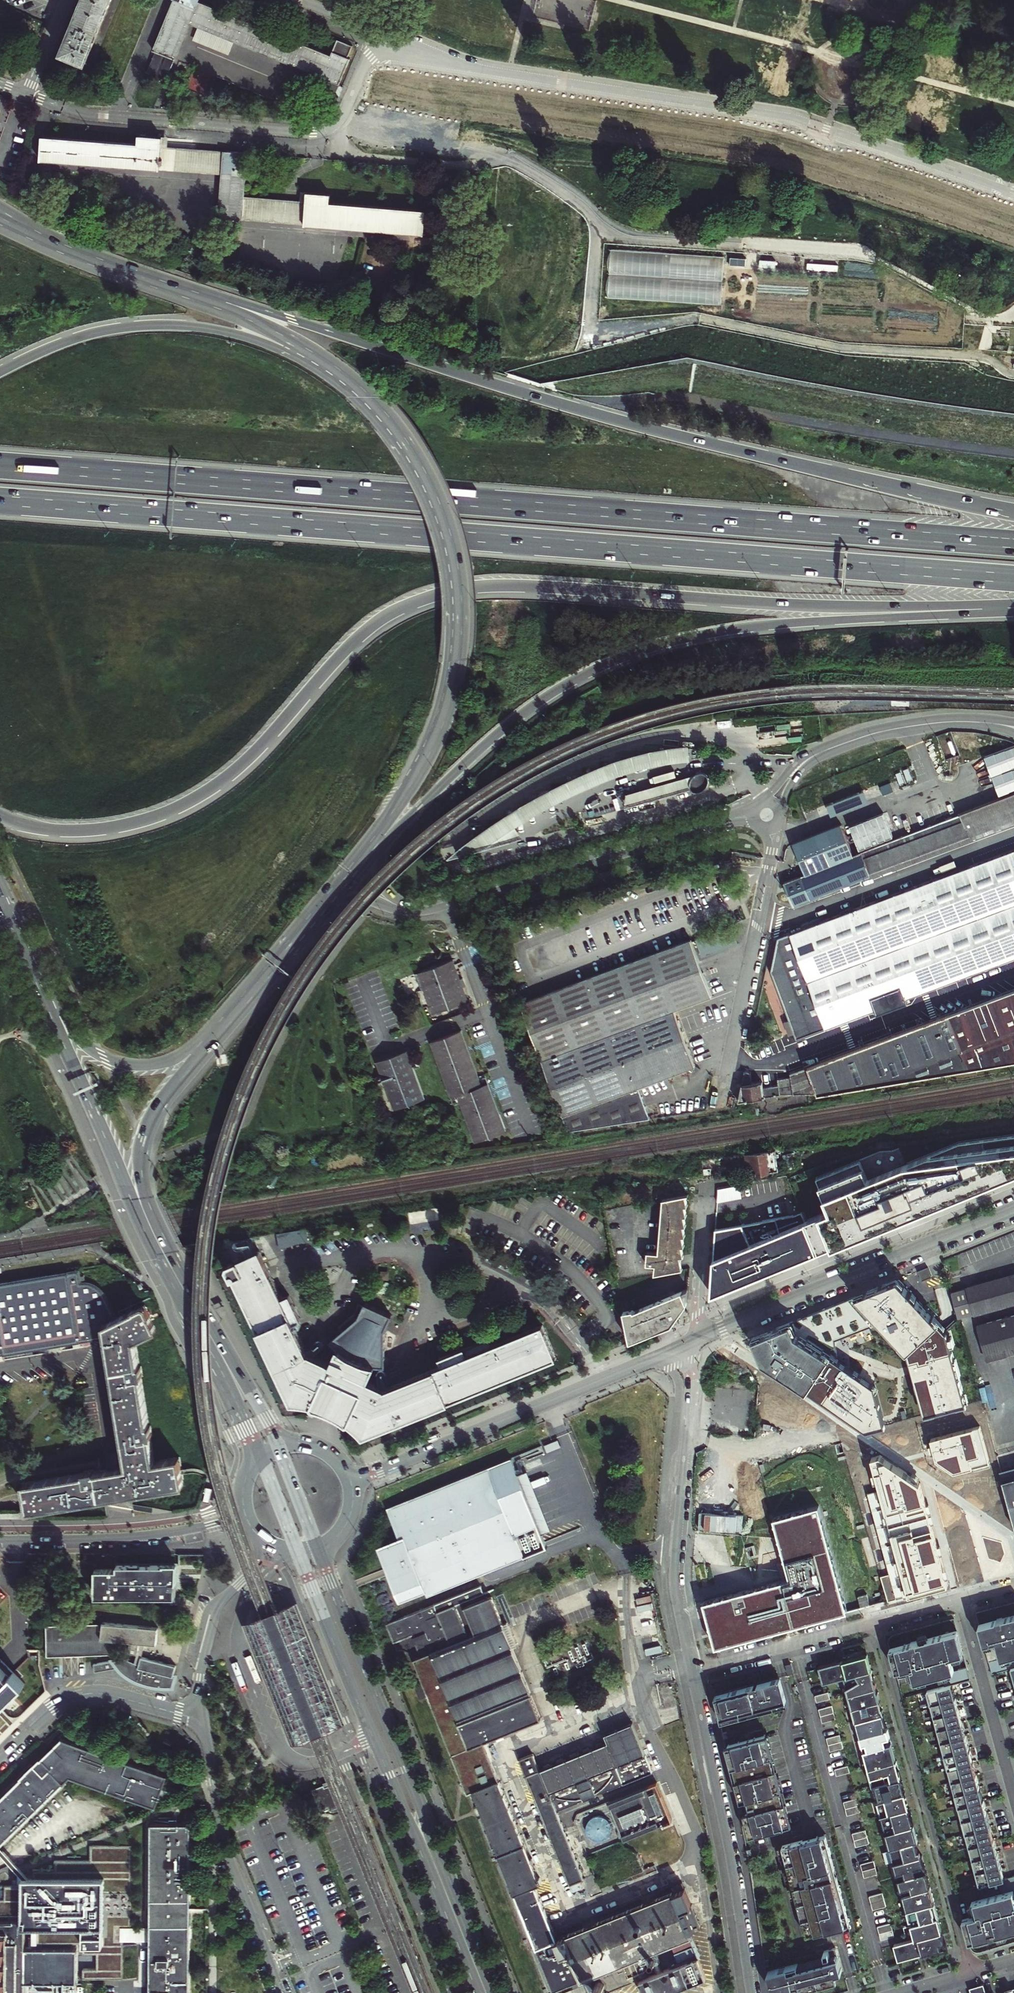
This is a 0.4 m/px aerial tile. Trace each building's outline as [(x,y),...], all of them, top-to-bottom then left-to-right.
[(83,59),(108,0),(81,0),(74,16),(69,29),(67,28),(65,31),(64,34),(66,35),(61,49),(83,59)] [(163,78),(188,21),(337,83),(348,58),(345,57),(350,45),(336,39),(329,54),(200,0),(171,0),(151,49),(153,50),(145,71),(163,78)] [(135,143),(39,133),(37,156),(219,174),(215,217),(419,238),(422,215),(326,204),(327,197),(303,194),(302,203),(240,197),(244,152),(234,151),(159,144),(159,136),(136,134),(135,143)] [(972,805),(997,796),(973,729),(953,735),(960,756),(955,757),(972,805)] [(691,762),(691,746),(666,751),(642,756),(613,765),(570,782),(542,795),(521,807),(501,820),(473,840),(456,853),(459,856),(523,838),(517,829),(536,816),(558,803),(588,790),(625,776),(656,768),(691,762)] [(691,788),(693,789),(694,791),(696,792),(698,792),(699,792),(701,792),(703,792),(705,791),(707,790),(708,789),(709,787),(710,785),(710,783),(711,782),(711,780),(710,778),(709,777),(708,775),(707,774),(706,773),(705,772),(703,771),(701,771),(699,771),(698,771),(696,771),(695,772),(693,773),(692,774),(691,776),(690,777),(689,779),(689,781),(689,783),(689,784),(690,786),(691,788)] [(627,796),(626,809),(693,789),(691,788),(690,786),(689,784),(689,783),(689,781),(689,779),(690,777),(627,796)] [(909,791),(921,787),(919,781),(914,783),(913,782),(906,784),(909,791)] [(892,784),(881,788),(885,796),(895,792),(892,784)] [(870,802),(865,790),(828,804),(830,809),(832,815),(832,816),(870,802)] [(871,873),(1013,819),(1013,795),(999,800),(863,852),(871,873)] [(832,815),(830,809),(818,814),(820,820),(832,815)] [(884,814),(851,826),(860,851),(894,838),(884,814)] [(871,873),(872,875),(873,877),(1013,824),(1013,819),(871,873)] [(805,874),(853,856),(842,824),(794,843),(805,874)] [(780,938),(772,972),(791,1020),(786,1022),(790,1035),(796,1033),(798,1039),(877,1010),(878,1014),(910,1003),(908,998),(1013,958),(1013,850),(780,938)] [(853,856),(805,874),(785,881),(794,905),(872,875),(871,873),(863,852),(853,856)] [(569,1131),(577,1130),(651,1120),(648,1112),(639,1088),(695,1068),(674,1010),(712,996),(692,939),(523,1001),(569,1131)] [(454,960),(416,975),(432,1015),(467,1002),(462,988),(467,986),(464,978),(461,980),(454,960)] [(1013,1061),(1013,991),(791,1074),(791,1078),(778,1080),(779,1086),(764,1088),(763,1082),(751,1084),(742,1086),(739,1101),(782,1093),(818,1093),(1013,1061)] [(460,1030),(435,1040),(455,1096),(462,1094),(479,1141),(505,1131),(487,1083),(481,1086),(460,1030)] [(423,1099),(406,1050),(379,1060),(396,1108),(423,1099)] [(745,1072),(742,1086),(751,1084),(750,1073),(745,1072)] [(805,1221),(818,1251),(901,1217),(982,1185),(1013,1172),(1013,1135),(959,1142),(868,1179),(859,1160),(817,1178),(830,1211),(805,1221)] [(778,1172),(776,1152),(746,1155),(747,1165),(748,1175),(778,1172)] [(783,1155),(787,1171),(797,1168),(793,1153),(783,1155)] [(739,1186),(718,1190),(718,1202),(741,1197),(739,1186)] [(683,1268),(681,1255),(684,1255),(682,1244),(686,1244),(684,1235),(687,1234),(685,1225),(688,1224),(686,1214),(690,1213),(688,1203),(692,1202),(690,1193),(697,1191),(697,1190),(664,1196),(658,1251),(649,1251),(647,1263),(657,1264),(656,1273),(683,1268)] [(794,1215),(716,1229),(712,1294),(745,1280),(818,1251),(805,1221),(802,1212),(794,1215)] [(307,1227),(276,1231),(279,1250),(296,1244),(309,1242),(307,1227)] [(280,1300),(258,1251),(225,1265),(224,1269),(229,1281),(231,1280),(289,1406),(299,1407),(308,1408),(310,1409),(312,1410),(323,1413),(332,1417),(348,1426),(357,1433),(362,1438),(556,1361),(542,1325),(489,1347),(485,1334),(432,1355),(437,1367),(404,1380),(383,1389),(368,1382),(374,1368),(385,1368),(385,1330),(391,1316),(364,1303),(363,1306),(359,1304),(354,1315),(339,1327),(342,1331),(329,1342),(336,1349),(329,1364),(304,1352),(293,1328),(301,1325),(288,1296),(280,1300)] [(117,1319),(113,1311),(102,1289),(98,1286),(92,1283),(86,1281),(82,1281),(81,1279),(84,1277),(83,1274),(80,1275),(79,1271),(0,1284),(0,1353),(104,1338),(102,1326),(117,1319)] [(328,1275),(321,1277),(323,1286),(330,1285),(328,1275)] [(953,1292),(960,1318),(1013,1302),(1013,1275),(953,1292)] [(753,1337),(763,1360),(867,1431),(885,1426),(876,1393),(878,1392),(845,1352),(840,1340),(871,1327),(886,1324),(897,1337),(896,1337),(906,1347),(909,1361),(910,1360),(925,1416),(968,1404),(965,1395),(964,1395),(959,1377),(960,1376),(955,1359),(954,1360),(946,1331),(898,1279),(767,1332),(753,1337)] [(633,1310),(624,1314),(629,1342),(672,1324),(687,1304),(688,1289),(633,1311),(633,1310)] [(102,1326),(104,1338),(124,1470),(113,1471),(22,1486),(27,1511),(118,1497),(184,1487),(179,1460),(153,1465),(149,1439),(152,1439),(150,1428),(147,1428),(140,1380),(143,1379),(141,1369),(138,1370),(134,1341),(157,1329),(152,1317),(154,1316),(149,1303),(117,1319),(102,1326)] [(1013,1357),(1013,1320),(980,1330),(989,1364),(1013,1357)] [(990,1463),(980,1426),(931,1440),(934,1451),(937,1461),(954,1473),(990,1463)] [(552,1441),(544,1444),(547,1452),(561,1447),(558,1439),(552,1441)] [(884,1454),(876,1449),(868,1452),(877,1483),(864,1487),(887,1567),(879,1570),(886,1595),(946,1577),(939,1553),(916,1475),(884,1454)] [(512,1457),(387,1507),(400,1538),(378,1546),(387,1567),(390,1576),(401,1604),(423,1595),(425,1600),(484,1576),(489,1573),(548,1550),(542,1534),(519,1474),(512,1457)] [(1000,1471),(1013,1525),(1013,1468),(1000,1471)] [(527,1471),(519,1474),(542,1534),(550,1530),(527,1471)] [(215,1483),(207,1481),(203,1501),(210,1503),(215,1483)] [(845,1609),(814,1503),(768,1517),(775,1538),(783,1567),(786,1577),(736,1592),(701,1602),(714,1648),(845,1609)] [(728,1528),(740,1528),(740,1512),(728,1512),(728,1528)] [(705,1530),(724,1530),(725,1514),(706,1513),(705,1530)] [(112,1569),(94,1569),(94,1596),(174,1597),(174,1587),(176,1587),(176,1563),(113,1563),(113,1567),(111,1567),(112,1569)] [(488,1587),(387,1628),(394,1646),(413,1639),(421,1661),(415,1663),(460,1774),(467,1772),(473,1787),(501,1776),(488,1744),(543,1722),(491,1596),(488,1587)] [(864,1591),(856,1594),(859,1604),(866,1601),(864,1591)] [(256,1617),(244,1622),(253,1643),(293,1744),(345,1723),(337,1703),(306,1626),(297,1601),(286,1606),(256,1617)] [(977,1618),(992,1666),(1005,1662),(1002,1654),(997,1655),(996,1652),(1013,1647),(1013,1606),(1002,1610),(977,1618)] [(170,1690),(178,1668),(173,1667),(139,1657),(142,1643),(154,1645),(156,1629),(101,1622),(100,1630),(97,1630),(97,1624),(44,1626),(45,1656),(112,1654),(112,1640),(128,1642),(127,1651),(136,1652),(134,1662),(127,1660),(128,1658),(92,1663),(93,1671),(115,1668),(120,1673),(127,1678),(131,1681),(138,1685),(145,1687),(150,1689),(156,1690),(170,1690)] [(917,1636),(888,1644),(895,1667),(896,1667),(897,1670),(905,1668),(904,1664),(908,1663),(912,1677),(953,1665),(949,1651),(953,1650),(954,1653),(962,1650),(961,1647),(962,1647),(955,1624),(925,1633),(925,1630),(920,1632),(916,1633),(917,1636)] [(835,1659),(819,1664),(823,1680),(844,1674),(898,1855),(891,1857),(894,1868),(901,1866),(921,1933),(901,1939),(906,1954),(915,1952),(938,1945),(953,1940),(953,1937),(950,1927),(945,1913),(941,1899),(937,1884),(933,1872),(928,1855),(922,1834),(916,1815),(912,1800),(907,1785),(902,1768),(897,1750),(893,1738),(889,1724),(886,1714),(881,1695),(876,1678),(872,1668),(867,1649),(835,1659)] [(10,1695),(23,1682),(14,1672),(0,1658),(0,1704),(10,1695)] [(970,1673),(966,1661),(958,1663),(959,1667),(954,1668),(957,1677),(970,1673)] [(780,1676),(716,1695),(721,1712),(719,1713),(722,1722),(788,1703),(780,1676)] [(929,1694),(986,1883),(998,1880),(1002,1892),(978,1899),(979,1901),(976,1902),(978,1911),(981,1910),(982,1913),(970,1916),(976,1939),(978,1939),(979,1942),(987,1939),(987,1936),(995,1934),(1006,1931),(1007,1933),(1013,1931),(1013,1874),(1011,1875),(1010,1872),(1007,1863),(1003,1849),(999,1836),(995,1823),(991,1810),(988,1798),(983,1783),(980,1771),(976,1758),(972,1746),(968,1732),(964,1720),(960,1707),(956,1694),(954,1687),(929,1694)] [(828,1688),(815,1692),(817,1699),(830,1695),(828,1688)] [(832,1702),(819,1706),(823,1719),(836,1715),(832,1702)] [(543,1773),(559,1814),(655,1776),(635,1727),(606,1738),(609,1746),(543,1773)] [(841,1731),(827,1734),(831,1748),(844,1744),(841,1731)] [(766,1733),(729,1744),(729,1745),(726,1746),(729,1758),(733,1757),(741,1787),(738,1788),(741,1800),(745,1799),(748,1809),(751,1822),(748,1823),(752,1835),(755,1834),(771,1830),(772,1833),(785,1829),(784,1826),(792,1823),(786,1801),(789,1800),(786,1787),(782,1789),(776,1767),(780,1766),(776,1753),(772,1755),(766,1733)] [(66,1734),(0,1800),(0,1849),(1,1848),(75,1774),(162,1803),(173,1770),(66,1734)] [(523,1762),(572,1888),(585,1883),(535,1757),(523,1762)] [(850,1762),(837,1765),(839,1772),(852,1768),(850,1762)] [(501,1776),(473,1787),(483,1811),(516,1893),(536,1885),(543,1883),(501,1776)] [(658,1782),(610,1802),(626,1840),(675,1819),(658,1782)] [(860,1794),(846,1798),(851,1811),(864,1808),(860,1794)] [(600,1812),(583,1825),(597,1844),(614,1831),(600,1812)] [(151,1826),(153,1992),(195,1992),(196,1826),(151,1826)] [(873,1835),(860,1839),(864,1852),(877,1848),(873,1835)] [(824,1841),(776,1856),(781,1872),(785,1871),(787,1877),(782,1878),(786,1889),(790,1888),(792,1894),(787,1896),(791,1906),(795,1905),(807,1943),(817,1940),(818,1945),(827,1942),(826,1937),(830,1936),(832,1941),(851,1935),(824,1841)] [(29,1916),(29,1943),(79,1944),(83,1944),(83,1955),(97,1955),(97,1970),(84,1970),(84,1978),(123,1978),(124,1927),(132,1927),(132,1846),(90,1846),(90,1861),(55,1861),(55,1870),(33,1870),(33,1880),(29,1880),(23,1880),(23,1886),(0,1886),(0,1916),(29,1916)] [(1,1848),(0,1849),(0,1853),(23,1880),(29,1880),(1,1848)] [(882,1865),(869,1869),(873,1883),(886,1879),(882,1865)] [(536,1885),(516,1893),(555,1988),(613,1965),(617,1975),(623,1973),(627,1981),(637,1977),(644,1974),(646,1974),(643,1965),(648,1963),(654,1977),(698,1959),(691,1938),(692,1937),(690,1933),(700,1929),(685,1891),(675,1895),(559,1942),(536,1885)] [(675,1895),(685,1891),(683,1886),(673,1890),(675,1895)] [(888,1888),(875,1892),(879,1905),(892,1901),(888,1888)] [(29,1978),(78,1978),(79,1944),(29,1943),(29,1916),(0,1916),(0,1992),(29,1992),(29,1978)] [(897,1918),(884,1922),(888,1935),(901,1931),(897,1918)] [(769,1980),(773,1992),(811,1992),(838,1985),(837,1980),(843,1978),(836,1955),(824,1958),(826,1964),(769,1980)] [(706,1982),(698,1959),(654,1977),(646,1980),(644,1974),(637,1977),(639,1983),(638,1983),(642,1992),(676,1992),(706,1982)] [(602,1991),(602,1989),(603,1987),(602,1986),(601,1984),(600,1983),(599,1982),(597,1982),(595,1982),(594,1983),(593,1985),(592,1986),(592,1988),(592,1990),(593,1991),(595,1992),(597,1992),(599,1992),(600,1992),(602,1991)] [(974,1989),(975,1992),(990,1992),(988,1984),(981,1986),(974,1989)]
